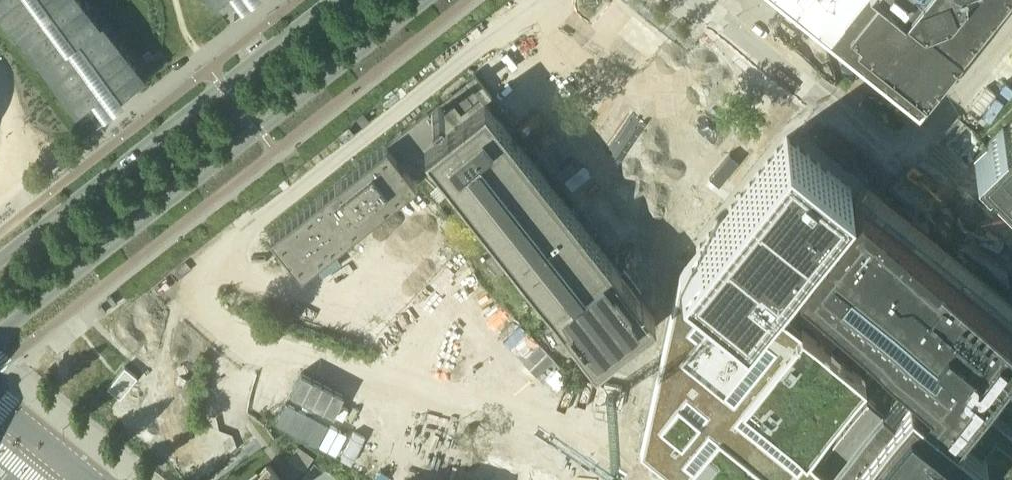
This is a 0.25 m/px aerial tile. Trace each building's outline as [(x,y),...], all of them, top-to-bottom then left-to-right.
[(76,110),(93,98),(96,102),(104,113),(114,106),(107,98),(108,97),(117,90),(120,95),(131,86),(146,75),(135,61),(102,19),(100,21),(84,0),(0,0),(0,11),(15,32),(18,31),(76,110)] [(793,10),(802,17),(821,33),(838,46),(837,47),(919,113),(1010,0),(781,0),(793,10)] [(427,172),(438,164),(595,363),(655,316),(637,293),(640,290),(641,292),(681,265),(675,254),(652,269),(647,263),(667,244),(658,235),(623,269),(624,270),(621,272),(484,99),(491,94),(474,73),(397,134),(427,172)] [(1004,130),(1003,129),(987,146),(986,146),(974,158),(986,170),(988,168),(1009,191),(1011,188),(1011,123),(1004,130)] [(427,172),(397,134),(271,233),(301,272),(427,172)] [(651,431),(679,455),(691,464),(683,475),(690,479),(818,479),(822,470),(806,453),(865,379),(792,320),(814,293),(798,282),(777,309),(762,297),(784,268),(792,276),(805,261),(796,254),(851,187),(818,160),(804,149),(787,135),(696,248),(707,256),(683,286),(651,431)] [(1004,357),(1003,357),(1006,353),(1011,346),(1011,324),(997,313),(855,198),(805,261),(792,276),(798,282),(799,283),(800,284),(801,285),(802,286),(803,286),(804,287),(814,293),(820,298),(877,344),(882,338),(919,367),(925,367),(939,378),(924,396),(909,382),(883,413),(867,400),(836,438),(822,470),(818,479),(1011,479),(1011,363),(1004,357)] [(498,252),(488,260),(506,281),(515,273),(498,252)] [(453,374),(482,352),(470,336),(441,358),(453,374)] [(442,344),(434,342),(426,367),(434,369),(442,344)] [(137,376),(125,366),(108,386),(121,396),(137,376)] [(298,445),(290,457),(305,468),(313,456),(298,445)] [(467,459),(464,458),(461,458),(460,459),(458,460),(456,460),(454,462),(453,464),(451,466),(451,468),(450,471),(450,473),(451,474),(452,477),(452,478),(454,479),(571,479),(467,459)] [(271,466),(259,475),(248,479),(282,479),(271,466)]
